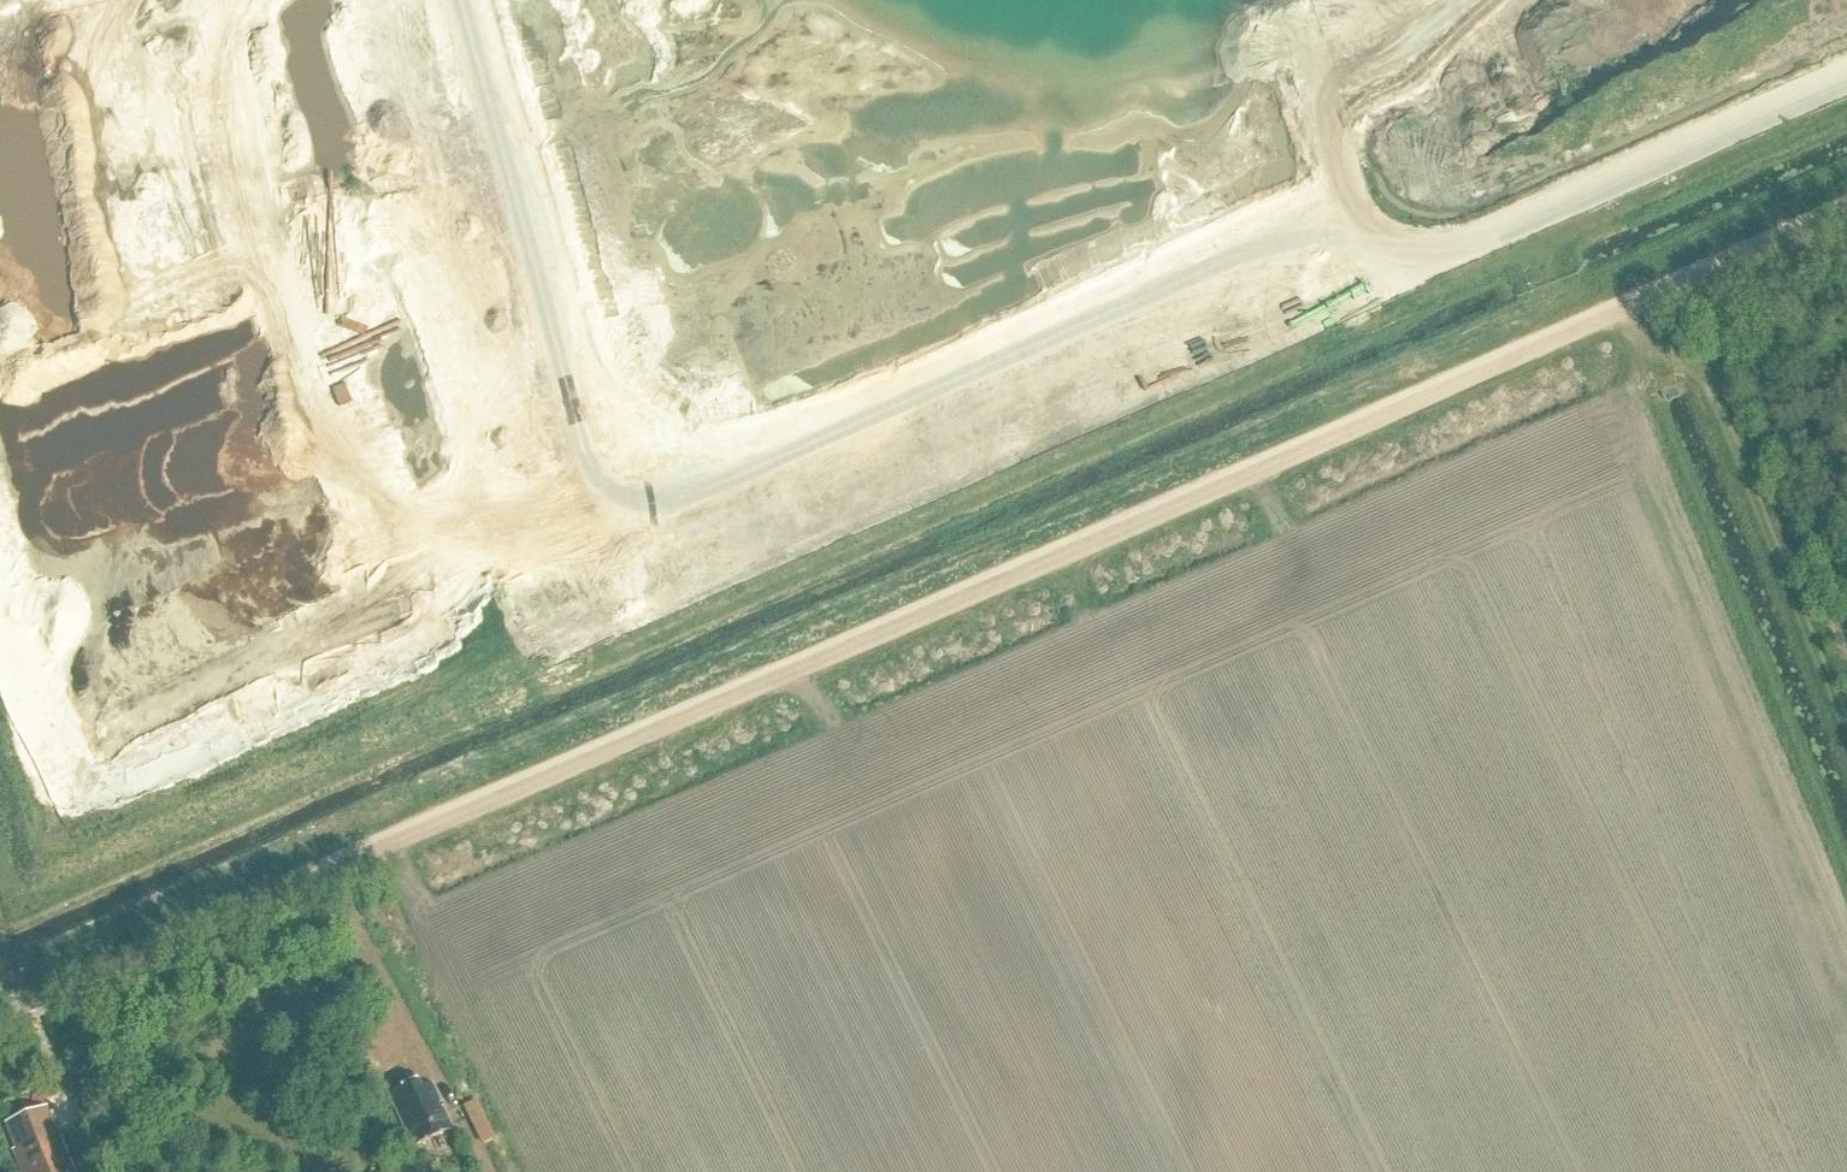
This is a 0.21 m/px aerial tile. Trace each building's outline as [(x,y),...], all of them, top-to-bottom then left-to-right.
[(453,1128),(433,1083),(428,1085),(424,1077),(388,1093),(412,1146),(453,1128)] [(11,1151),(20,1171),(73,1171),(60,1138),(56,1139),(44,1108),(5,1123),(15,1149),(11,1151)]
